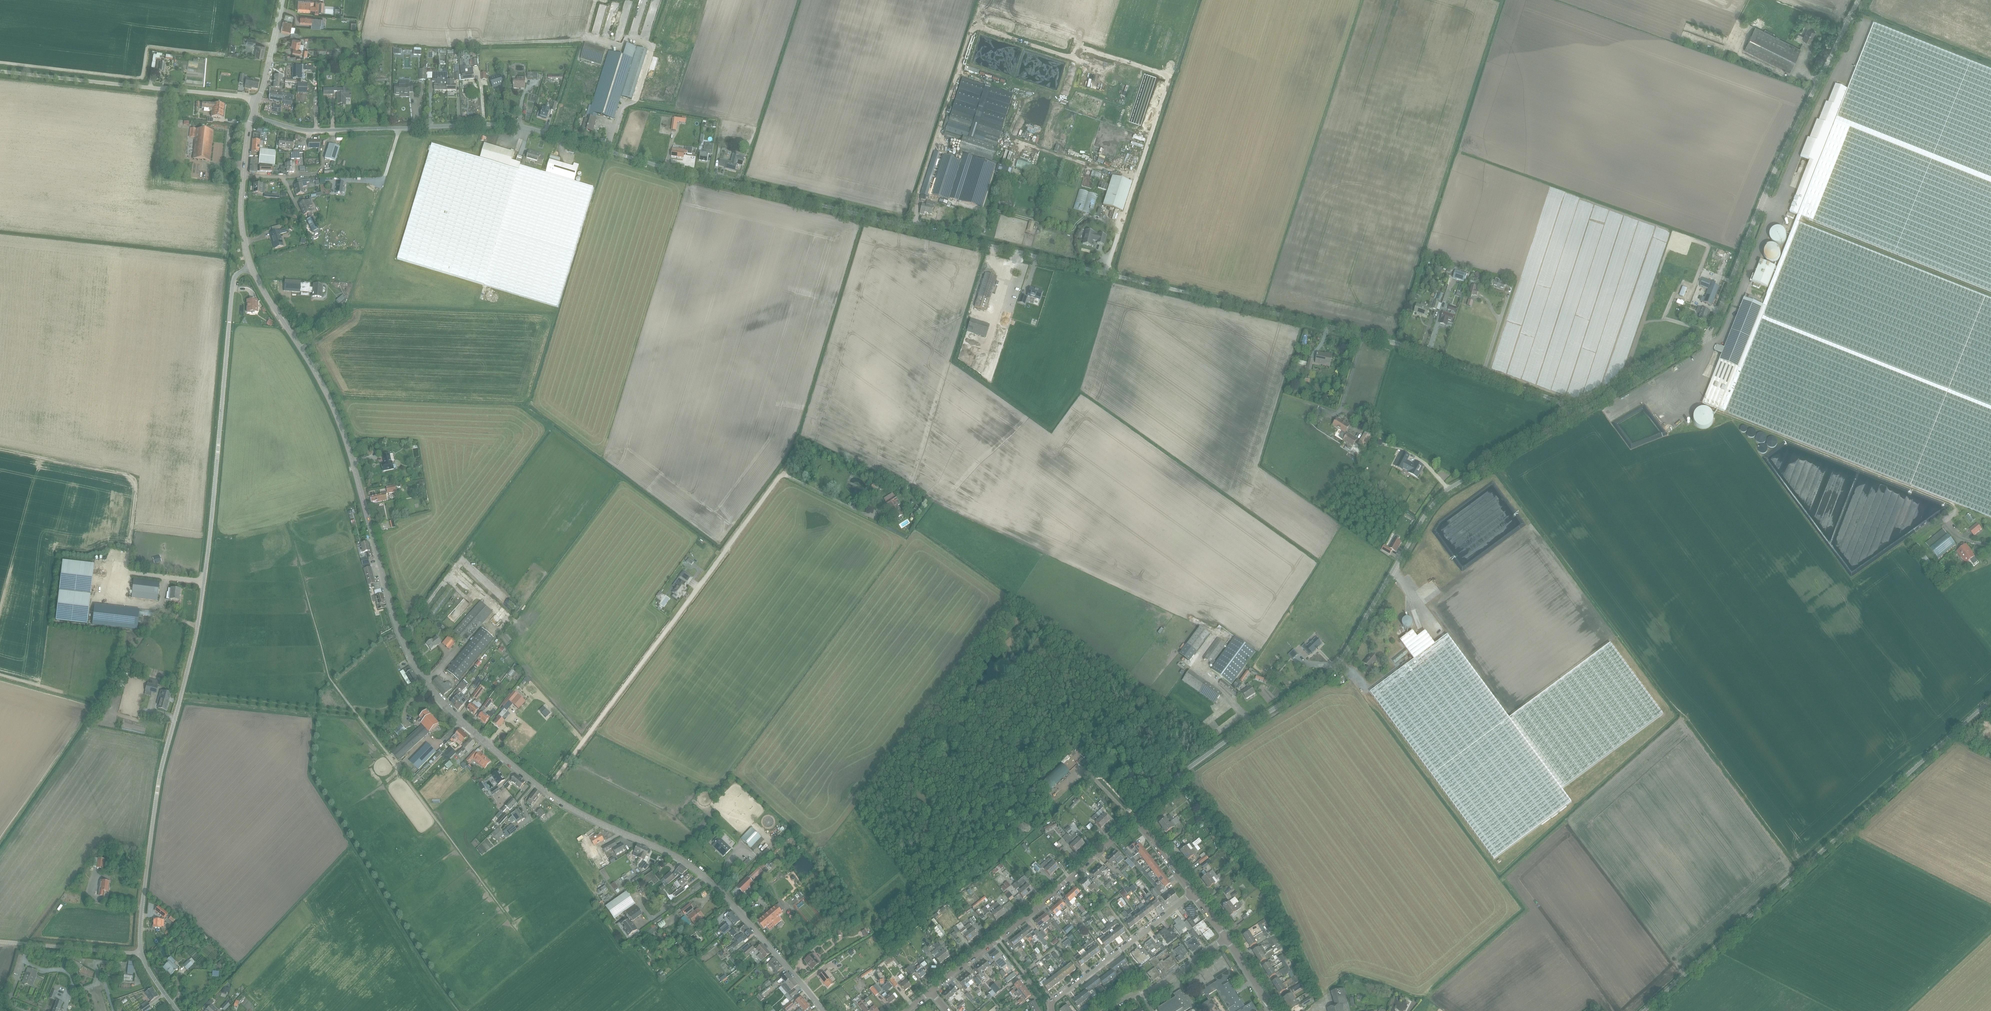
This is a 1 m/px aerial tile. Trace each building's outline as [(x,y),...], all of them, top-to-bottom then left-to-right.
[(298,1),(297,11),(315,12),(316,11),(323,11),(323,8),(322,8),(322,5),(323,5),(324,1),(316,1),(316,6),(313,6),(314,2),(298,1)] [(643,9),(636,24),(642,26),(649,11),(643,9)] [(300,17),(300,23),(311,24),(311,28),(321,29),(322,19),(300,17)] [(281,32),(286,33),(290,34),(292,23),(283,21),(281,32)] [(1790,212),(1798,216),(1802,217),(1990,292),(1990,71),(1874,25),(1848,90),(1836,85),(1829,104),(1827,103),(1824,110),(1819,122),(1817,121),(1810,139),(1808,139),(1801,158),(1810,161),(1790,212)] [(1744,50),(1772,64),(1790,72),(1801,50),(1755,27),(1744,50)] [(1798,34),(1796,39),(1803,43),(1805,40),(1810,43),(1816,32),(1808,29),(1804,37),(1798,34)] [(291,47),(299,48),(301,40),(293,39),(291,47)] [(580,59),(601,65),(606,50),(585,43),(580,59)] [(608,51),(590,112),(597,114),(614,119),(621,96),(632,99),(647,50),(626,43),(623,55),(608,51)] [(255,56),(258,56),(263,57),(265,47),(255,45),(255,48),(257,48),(255,56)] [(154,54),(151,68),(155,68),(156,59),(159,59),(160,56),(162,57),(163,54),(157,53),(157,55),(154,54)] [(157,61),(156,66),(156,71),(164,73),(165,64),(163,64),(163,61),(157,61)] [(293,78),(293,80),(286,80),(286,83),(297,83),(298,83),(298,93),(307,94),(308,84),(301,83),(301,79),(302,79),(302,66),(293,66),(293,78)] [(460,67),(461,75),(462,80),(461,80),(462,80),(474,78),(473,69),(467,70),(468,72),(465,72),(465,66),(460,67)] [(448,73),(433,73),(433,78),(433,82),(435,82),(435,84),(435,86),(435,91),(447,91),(448,81),(448,73)] [(275,75),(273,88),(281,89),(282,83),(284,83),(284,80),(282,80),(283,76),(275,75)] [(500,76),(495,77),(491,79),(493,87),(503,84),(502,82),(506,81),(504,75),(500,77),(500,76)] [(514,81),(514,83),(514,88),(525,89),(525,77),(517,77),(517,81),(514,81)] [(934,151),(920,194),(929,196),(929,195),(942,199),(948,201),(948,200),(948,198),(982,209),(996,163),(992,161),(999,138),(1003,127),(1007,113),(1013,94),(970,81),(962,78),(952,111),(948,121),(945,132),(963,138),(959,150),(964,152),(961,160),(954,158),(954,157),(952,157),(934,151)] [(245,87),(258,89),(259,82),(247,79),(245,87)] [(395,85),(395,94),(409,94),(409,92),(412,92),(413,83),(409,83),(409,81),(400,81),(400,85),(395,85)] [(454,81),(448,81),(447,91),(456,91),(456,86),(456,85),(454,85),(454,81)] [(281,89),(273,88),(270,87),(269,100),(283,102),(283,101),(292,102),(293,96),(286,95),(286,93),(281,93),(281,89)] [(323,89),(323,90),(323,95),(334,95),(334,92),(337,92),(337,104),(343,104),(343,105),(345,105),(345,98),(351,98),(351,99),(351,92),(345,92),(345,89),(323,89)] [(212,117),(219,118),(224,118),(225,106),(202,103),(202,108),(210,109),(210,111),(212,112),(212,117)] [(539,112),(538,117),(544,119),(545,118),(547,118),(549,114),(550,110),(543,108),(542,111),(542,112),(542,113),(539,112)] [(585,118),(584,123),(582,128),(587,129),(587,130),(593,132),(597,119),(595,119),(597,114),(590,112),(588,119),(585,118)] [(193,159),(210,161),(213,131),(191,128),(190,137),(195,138),(193,159)] [(253,133),(252,151),(252,152),(259,152),(259,149),(260,149),(263,149),(263,142),(260,141),(260,134),(253,133)] [(279,147),(292,148),(293,141),(280,139),(280,140),(279,141),(279,142),(279,143),(279,147)] [(700,153),(699,160),(707,161),(709,154),(712,155),(714,144),(705,143),(703,153),(700,153)] [(333,168),(335,162),(339,148),(329,144),(325,159),(332,161),(330,167),(333,168)] [(432,144),(398,259),(557,307),(593,187),(574,181),(579,165),(574,163),(573,167),(550,160),(546,173),(520,165),(521,164),(522,158),(518,156),(516,162),(512,161),(514,153),(485,144),(480,158),(432,144)] [(672,148),(671,156),(684,158),(684,154),(687,155),(687,154),(692,154),(693,148),(685,147),(685,150),(672,148)] [(260,149),(259,159),(251,159),(249,173),(257,173),(257,172),(258,164),(272,165),(275,165),(276,151),(263,149),(260,149)] [(534,152),(529,150),(526,162),(530,163),(531,160),(537,162),(536,163),(542,165),(544,159),(540,157),(540,155),(534,153),(534,152)] [(726,168),(725,169),(735,171),(737,164),(742,166),(743,162),(744,162),(745,157),(739,156),(739,155),(733,154),(731,163),(720,160),(718,166),(726,168)] [(287,172),(294,172),(294,161),(287,160),(287,164),(285,164),(285,168),(287,168),(287,172)] [(1032,164),(1018,160),(1015,168),(1029,172),(1032,164)] [(272,165),(258,164),(257,172),(259,172),(272,172),(272,165)] [(1103,205),(1122,211),(1132,183),(1112,176),(1103,205)] [(309,179),(297,180),(297,185),(294,185),(296,195),(304,194),(303,187),(307,186),(307,183),(309,183),(309,179)] [(253,193),(262,194),(263,194),(264,192),(265,192),(266,185),(254,183),(253,193)] [(1083,187),(1079,207),(1088,209),(1092,189),(1083,187)] [(299,204),(301,209),(304,215),(306,214),(308,217),(312,215),(308,207),(313,205),(310,199),(299,204)] [(1089,202),(1088,209),(1096,211),(1097,203),(1089,202)] [(920,214),(924,215),(925,213),(932,214),(933,207),(922,204),(920,214)] [(1990,517),(1990,299),(1800,223),(1802,217),(1798,216),(1767,295),(1764,294),(1762,300),(1746,294),(1744,298),(1762,305),(1738,367),(1720,359),(1702,403),(1990,517)] [(312,217),(306,220),(313,232),(318,230),(312,217)] [(275,248),(280,247),(283,246),(280,234),(287,232),(286,229),(279,231),(271,233),(275,248)] [(1779,229),(1778,229),(1777,229),(1776,229),(1775,230),(1774,230),(1773,231),(1772,232),(1772,233),(1771,234),(1771,235),(1771,236),(1771,237),(1771,238),(1771,239),(1771,240),(1771,241),(1772,241),(1772,242),(1773,242),(1773,243),(1774,243),(1774,244),(1775,244),(1775,245),(1776,245),(1777,245),(1778,245),(1779,245),(1780,245),(1781,245),(1782,245),(1783,244),(1784,244),(1784,243),(1785,243),(1785,242),(1786,242),(1786,241),(1787,240),(1787,239),(1787,238),(1787,237),(1787,236),(1787,235),(1787,234),(1786,234),(1786,233),(1786,232),(1785,232),(1785,231),(1784,231),(1783,230),(1782,230),(1782,229),(1781,229),(1780,229),(1779,229)] [(1083,244),(1091,246),(1093,240),(1097,241),(1097,243),(1103,245),(1106,235),(1099,233),(1099,235),(1094,234),(1095,232),(1086,230),(1083,244)] [(1768,262),(1770,263),(1771,263),(1773,263),(1775,263),(1776,262),(1778,261),(1779,260),(1780,259),(1781,257),(1781,256),(1781,254),(1781,252),(1780,251),(1780,249),(1778,248),(1777,247),(1776,246),(1774,246),(1773,246),(1771,246),(1769,246),(1768,247),(1766,248),(1765,249),(1764,251),(1764,252),(1764,254),(1764,255),(1764,257),(1765,259),(1766,260),(1767,261),(1768,262)] [(1760,260),(1752,281),(1768,287),(1776,267),(1760,260)] [(1456,270),(1454,278),(1465,281),(1467,274),(1456,270)] [(985,273),(984,278),(975,307),(986,310),(997,277),(985,273)] [(1495,281),(1493,287),(1496,288),(1497,289),(1497,288),(1499,289),(1504,291),(1504,289),(1506,284),(1499,282),(1499,279),(1496,278),(1495,281)] [(1701,301),(1707,304),(1712,306),(1719,287),(1715,285),(1716,283),(1703,279),(1700,287),(1708,290),(1705,298),(1703,297),(1701,301)] [(301,281),(285,280),(284,291),(308,293),(309,293),(309,291),(313,292),(312,296),(321,297),(322,293),(324,293),(325,292),(325,289),(324,288),(322,288),(322,285),(313,284),(313,288),(309,288),(310,283),(305,283),(301,283),(301,281)] [(1697,297),(1698,285),(1693,284),(1692,292),(1688,291),(1688,295),(1689,295),(1689,296),(1697,297)] [(1474,295),(1477,296),(1479,291),(1476,290),(1477,286),(1472,285),(1469,294),(1474,296),(1474,295)] [(1030,288),(1029,292),(1028,296),(1040,300),(1043,292),(1030,288)] [(1021,295),(1019,303),(1025,305),(1027,297),(1021,295)] [(1722,354),(1720,359),(1738,367),(1762,305),(1744,298),(1724,348),(1717,345),(1714,351),(1722,354)] [(248,304),(248,312),(257,312),(257,301),(249,301),(249,304),(248,304)] [(1417,304),(1414,312),(1420,313),(1423,314),(1427,316),(1428,313),(1429,312),(1428,312),(1429,309),(1426,307),(1427,305),(1422,303),(1421,306),(1417,304)] [(1698,318),(1701,319),(1706,321),(1710,311),(1698,307),(1696,311),(1700,312),(1698,318)] [(1441,320),(1440,323),(1446,325),(1448,322),(1452,323),(1455,316),(1456,313),(1451,312),(1451,314),(1443,312),(1441,320)] [(967,331),(986,337),(989,326),(971,320),(967,331)] [(1317,356),(1316,361),(1316,363),(1322,364),(1322,365),(1330,367),(1332,355),(1327,354),(1327,355),(1318,353),(1317,356)] [(1708,410),(1707,409),(1706,409),(1705,409),(1705,408),(1704,408),(1703,408),(1702,408),(1701,409),(1700,409),(1699,409),(1698,410),(1697,410),(1697,411),(1696,411),(1695,412),(1695,413),(1694,414),(1694,415),(1693,416),(1693,417),(1693,418),(1693,419),(1693,420),(1693,421),(1694,422),(1694,423),(1694,424),(1695,424),(1695,425),(1696,426),(1697,426),(1697,427),(1698,427),(1699,428),(1700,428),(1701,428),(1702,429),(1703,429),(1704,429),(1705,428),(1706,428),(1707,428),(1708,427),(1709,427),(1709,426),(1710,426),(1711,425),(1712,424),(1712,423),(1713,422),(1713,421),(1713,420),(1713,419),(1713,418),(1713,417),(1713,416),(1713,415),(1712,414),(1712,413),(1711,412),(1710,411),(1709,411),(1709,410),(1708,410)] [(1337,419),(1333,425),(1343,431),(1339,437),(1343,440),(1347,434),(1345,433),(1346,430),(1349,426),(1337,419)] [(1755,431),(1755,430),(1754,430),(1753,429),(1752,429),(1751,429),(1750,429),(1749,430),(1748,430),(1748,431),(1748,432),(1747,432),(1747,433),(1747,434),(1747,435),(1748,436),(1748,437),(1749,437),(1750,437),(1751,438),(1752,438),(1753,438),(1754,437),(1755,436),(1756,435),(1756,434),(1756,433),(1756,432),(1756,431),(1755,431)] [(1358,444),(1365,448),(1373,435),(1366,431),(1358,444)] [(1762,432),(1761,432),(1760,432),(1760,433),(1759,433),(1758,433),(1758,434),(1757,434),(1757,435),(1756,435),(1756,436),(1756,437),(1756,438),(1756,439),(1756,440),(1756,441),(1757,441),(1757,442),(1758,442),(1758,443),(1759,443),(1760,443),(1761,443),(1762,443),(1763,443),(1764,443),(1765,442),(1765,441),(1766,441),(1766,440),(1766,439),(1766,438),(1766,437),(1766,436),(1766,435),(1765,434),(1764,433),(1763,433),(1762,432)] [(1343,440),(1353,446),(1357,440),(1347,434),(1343,440)] [(1773,437),(1772,437),(1771,437),(1770,437),(1769,437),(1768,438),(1768,439),(1767,439),(1767,440),(1767,441),(1766,442),(1766,443),(1767,443),(1767,444),(1767,445),(1768,446),(1769,447),(1770,447),(1771,448),(1772,448),(1773,448),(1773,447),(1774,447),(1775,447),(1775,446),(1776,446),(1776,445),(1777,445),(1777,444),(1777,443),(1777,442),(1777,441),(1777,440),(1776,439),(1776,438),(1775,438),(1775,437),(1774,437),(1773,437)] [(1767,447),(1766,446),(1765,445),(1764,445),(1763,445),(1762,445),(1761,446),(1760,446),(1760,447),(1759,448),(1759,449),(1759,450),(1759,451),(1759,452),(1760,452),(1760,453),(1761,453),(1762,453),(1762,454),(1763,454),(1764,454),(1765,453),(1766,453),(1766,452),(1767,452),(1767,451),(1767,450),(1768,450),(1768,449),(1767,448),(1767,447)] [(1409,455),(1401,451),(1394,465),(1402,470),(1403,468),(1409,471),(1408,473),(1417,477),(1419,474),(1417,474),(1422,465),(1415,461),(1416,462),(1414,465),(1407,461),(1409,455)] [(382,464),(384,471),(394,469),(396,469),(396,468),(396,467),(396,466),(396,465),(395,465),(393,465),(392,462),(390,455),(383,456),(385,462),(386,463),(382,464)] [(386,487),(387,493),(388,494),(397,492),(395,486),(386,487)] [(375,496),(373,496),(371,497),(371,502),(376,501),(376,502),(388,500),(387,494),(388,494),(387,493),(382,493),(382,495),(375,496)] [(898,501),(895,496),(886,502),(888,506),(889,506),(891,509),(890,510),(894,515),(892,515),(895,519),(896,518),(897,519),(902,515),(900,511),(901,510),(898,505),(895,507),(893,503),(898,501)] [(1974,511),(1969,515),(1974,521),(1979,517),(1974,511)] [(1969,530),(1974,536),(1982,529),(1977,524),(1969,530)] [(1930,548),(1938,559),(1956,545),(1947,534),(1930,548)] [(1384,545),(1382,550),(1390,554),(1392,550),(1396,552),(1397,549),(1398,548),(1399,547),(1401,542),(1398,540),(1399,538),(1399,537),(1396,536),(1394,538),(1389,548),(1384,545)] [(362,548),(360,548),(361,553),(363,553),(366,552),(367,558),(368,558),(371,558),(370,554),(371,554),(368,543),(361,544),(362,548)] [(1966,544),(1959,550),(1962,554),(1960,556),(1964,560),(1965,560),(1967,563),(1970,560),(1974,564),(1978,562),(1974,557),(1975,557),(1970,551),(1971,550),(1966,544)] [(1927,555),(1931,561),(1935,559),(1931,552),(1927,555)] [(367,558),(362,560),(363,565),(364,569),(369,585),(375,583),(371,567),(368,558),(367,558)] [(56,621),(87,624),(93,564),(63,561),(56,621)] [(682,595),(683,595),(685,592),(684,592),(686,589),(685,587),(684,587),(687,584),(688,584),(692,578),(684,572),(680,576),(679,578),(677,580),(676,582),(678,583),(679,584),(675,590),(673,593),(674,593),(674,594),(673,596),(677,599),(678,596),(679,597),(680,598),(682,595)] [(131,598),(158,601),(159,584),(133,581),(131,598)] [(169,588),(168,592),(171,593),(170,600),(176,601),(179,601),(180,590),(171,588),(169,588)] [(384,604),(386,604),(383,595),(373,598),(374,602),(376,602),(378,610),(385,608),(384,604)] [(481,601),(471,613),(454,632),(466,643),(493,612),(481,601)] [(92,625),(137,630),(139,615),(156,617),(156,612),(95,605),(92,625)] [(1187,645),(1180,655),(1183,657),(1190,662),(1198,652),(1211,634),(1201,627),(1187,645)] [(447,671),(459,681),(494,638),(482,628),(447,671)] [(1394,674),(1370,692),(1494,860),(1571,802),(1562,789),(1663,714),(1610,644),(1509,718),(1447,635),(1435,644),(1426,631),(1425,632),(1420,633),(1421,635),(1420,636),(1417,637),(1413,631),(1411,632),(1400,640),(1405,646),(1414,659),(1394,674)] [(448,636),(442,644),(449,650),(456,642),(448,636)] [(437,637),(431,641),(427,644),(431,650),(441,643),(437,637)] [(1212,670),(1232,684),(1256,652),(1236,637),(1212,670)] [(1204,658),(1212,664),(1226,644),(1218,639),(1204,658)] [(1305,644),(1302,647),(1309,655),(1312,652),(1313,653),(1316,650),(1317,650),(1319,648),(1318,648),(1321,645),(1321,644),(1316,639),(1308,646),(1305,644)] [(1294,650),(1288,655),(1293,660),(1298,654),(1294,650)] [(1313,660),(1317,665),(1329,656),(1324,650),(1313,660)] [(1365,668),(1370,672),(1372,670),(1370,668),(1378,660),(1371,654),(1368,658),(1364,663),(1368,666),(1365,668)] [(412,670),(410,667),(404,670),(406,674),(411,683),(408,685),(411,690),(421,684),(412,670)] [(1222,694),(1189,671),(1183,681),(1215,704),(1222,694)] [(439,677),(433,682),(444,695),(452,689),(447,682),(444,684),(439,677)] [(147,684),(145,691),(156,694),(158,687),(157,687),(159,681),(149,678),(147,684)] [(478,678),(473,685),(477,688),(482,681),(478,678)] [(1219,684),(1235,697),(1239,694),(1222,680),(1219,684)] [(462,691),(467,687),(462,682),(457,687),(459,690),(460,689),(462,691)] [(1242,692),(1244,694),(1246,698),(1255,693),(1249,683),(1246,685),(1248,688),(1242,692)] [(480,687),(472,696),(477,699),(484,690),(480,687)] [(157,708),(161,709),(166,710),(171,693),(160,691),(157,704),(158,704),(157,708)] [(451,702),(454,706),(465,696),(461,692),(461,693),(458,691),(454,695),(456,697),(451,702)] [(514,691),(502,705),(503,706),(505,708),(508,710),(513,704),(519,709),(526,701),(514,691)] [(469,700),(465,696),(454,706),(459,710),(465,705),(464,704),(469,700)] [(483,706),(486,709),(492,701),(489,698),(483,706)] [(472,703),(470,705),(467,709),(474,715),(479,709),(472,703)] [(498,719),(494,723),(499,728),(505,721),(504,721),(502,719),(508,712),(507,711),(508,710),(505,708),(505,709),(499,716),(497,718),(498,719)] [(542,713),(546,717),(550,713),(546,709),(542,713)] [(392,752),(398,759),(440,724),(428,710),(420,717),(421,718),(418,721),(422,726),(392,752)] [(534,710),(528,718),(532,722),(539,714),(534,710)] [(487,715),(483,712),(478,718),(485,724),(490,718),(491,719),(494,715),(492,713),(490,712),(487,715)] [(394,732),(399,736),(406,730),(400,723),(396,726),(398,728),(394,732)] [(468,737),(460,729),(450,739),(452,742),(456,737),(462,743),(468,737)] [(536,748),(540,743),(535,739),(531,745),(536,748)] [(935,744),(942,749),(944,746),(940,744),(942,741),(938,739),(937,742),(936,741),(936,742),(937,742),(935,744)] [(475,744),(471,740),(457,754),(460,758),(464,754),(463,753),(465,750),(468,752),(473,748),(472,747),(475,744)] [(435,752),(426,744),(409,761),(417,770),(435,752)] [(456,753),(451,747),(444,754),(450,759),(456,753)] [(491,762),(487,759),(480,753),(478,755),(475,752),(467,760),(469,763),(473,759),(485,769),(491,762)] [(1069,772),(1062,764),(1040,784),(1048,792),(1069,772)] [(498,785),(505,780),(499,771),(492,775),(498,785)] [(525,782),(516,775),(510,781),(520,789),(525,782)] [(500,790),(497,787),(491,791),(493,795),(500,790)] [(534,802),(535,803),(538,798),(538,797),(540,794),(536,790),(529,799),(527,802),(532,805),(534,802)] [(512,798),(501,810),(503,812),(507,808),(510,810),(517,803),(512,798)] [(516,821),(518,824),(525,819),(518,810),(511,815),(513,817),(509,820),(512,823),(516,821)] [(1100,810),(1096,814),(1105,824),(1110,820),(1100,810)] [(505,814),(497,823),(500,825),(508,816),(505,814)] [(1105,824),(1096,814),(1091,818),(1093,820),(1095,818),(1098,820),(1096,822),(1101,828),(1105,824)] [(1169,823),(1162,828),(1166,833),(1180,822),(1178,820),(1181,818),(1179,816),(1173,820),(1171,821),(1169,823)] [(1169,823),(1165,818),(1159,823),(1162,828),(1169,823)] [(497,840),(504,834),(498,828),(492,834),(497,840)] [(753,828),(746,836),(742,840),(751,848),(762,837),(753,828)] [(1073,831),(1068,835),(1080,848),(1084,844),(1079,838),(1073,831)] [(1070,846),(1072,848),(1075,852),(1080,848),(1068,835),(1067,834),(1063,838),(1066,841),(1066,842),(1068,844),(1070,842),(1072,844),(1070,846)] [(588,840),(587,839),(586,837),(584,838),(585,841),(584,841),(593,858),(599,854),(595,846),(604,841),(601,835),(597,837),(596,835),(588,840)] [(715,844),(713,845),(718,850),(718,851),(724,856),(730,849),(725,844),(726,844),(720,838),(719,839),(717,838),(713,842),(715,844)] [(1180,851),(1183,856),(1197,845),(1202,842),(1199,838),(1192,843),(1191,842),(1180,851)] [(617,846),(615,841),(602,848),(605,852),(612,848),(616,855),(626,850),(625,848),(624,846),(622,844),(616,847),(616,846),(617,846)] [(1130,848),(1136,855),(1144,849),(1140,844),(1137,846),(1135,843),(1130,848)] [(633,855),(638,857),(643,847),(638,844),(633,855)] [(1197,845),(1183,856),(1187,861),(1199,852),(1198,851),(1200,849),(1197,845)] [(643,847),(638,857),(644,860),(647,853),(650,854),(651,851),(649,850),(643,847)] [(1144,849),(1138,853),(1140,856),(1142,858),(1147,854),(1144,849)] [(1116,851),(1111,855),(1116,861),(1119,864),(1123,859),(1121,856),(1119,854),(1116,851)] [(1147,854),(1142,858),(1146,863),(1151,859),(1147,854)] [(1116,861),(1111,855),(1106,860),(1111,865),(1116,861)] [(1202,859),(1198,862),(1200,864),(1208,858),(1206,855),(1202,858),(1202,859)] [(1049,857),(1045,862),(1054,872),(1059,868),(1049,857)] [(1128,858),(1125,861),(1132,869),(1135,866),(1128,858)] [(1146,863),(1150,868),(1155,864),(1151,859),(1146,863)] [(1209,859),(1201,865),(1203,868),(1208,865),(1208,864),(1211,862),(1209,859)] [(644,861),(639,867),(642,870),(643,871),(645,870),(646,870),(649,865),(644,861)] [(1032,866),(1038,872),(1041,868),(1036,862),(1032,866)] [(1054,872),(1045,862),(1040,866),(1050,876),(1054,872)] [(1152,871),(1148,874),(1149,876),(1153,872),(1158,869),(1155,864),(1150,868),(1152,871)] [(675,872),(672,875),(670,872),(663,878),(668,884),(675,878),(678,875),(681,877),(688,870),(681,865),(675,872)] [(1100,865),(1095,870),(1100,875),(1105,870),(1100,865)] [(1158,869),(1153,872),(1149,876),(1151,878),(1155,875),(1157,878),(1162,874),(1158,869)] [(1100,875),(1095,870),(1091,874),(1096,879),(1100,875)] [(1201,879),(1205,884),(1216,875),(1212,870),(1201,879)] [(687,874),(683,877),(678,881),(682,886),(687,882),(686,881),(690,878),(687,874)] [(1166,878),(1162,874),(1157,878),(1160,880),(1156,883),(1158,885),(1161,882),(1166,878)] [(1216,875),(1205,884),(1209,888),(1218,882),(1216,880),(1221,877),(1219,874),(1217,876),(1216,875)] [(1025,876),(1017,882),(1028,894),(1033,891),(1027,884),(1025,886),(1023,884),(1028,880),(1025,876)] [(748,877),(737,887),(743,894),(754,883),(748,877)] [(1161,882),(1165,887),(1170,884),(1166,878),(1161,882)] [(1091,885),(1088,883),(1085,879),(1079,884),(1084,890),(1087,887),(1091,891),(1094,888),(1097,892),(1100,889),(1093,883),(1091,885)] [(99,896),(103,897),(104,892),(108,892),(110,882),(101,881),(99,896)] [(1017,882),(1014,885),(1015,887),(1014,888),(1016,890),(1018,892),(1020,895),(1023,898),(1028,894),(1017,882)] [(1127,896),(1132,893),(1128,887),(1123,891),(1127,896)] [(1075,888),(1070,893),(1075,897),(1077,895),(1079,897),(1082,895),(1079,892),(1075,888)] [(673,895),(675,898),(682,892),(680,889),(673,895)] [(1151,892),(1156,898),(1160,895),(1155,889),(1151,892)] [(606,906),(614,919),(635,904),(626,892),(606,906)] [(1005,896),(1010,902),(1013,899),(1012,897),(1009,893),(1008,893),(1005,896)] [(1066,898),(1063,900),(1070,907),(1072,905),(1073,905),(1075,903),(1075,901),(1077,900),(1075,897),(1070,893),(1065,897),(1065,898),(1065,897),(1066,898)] [(988,894),(975,905),(978,907),(982,904),(981,903),(989,896),(988,894)] [(1147,900),(1155,909),(1160,906),(1152,896),(1147,900)] [(1117,901),(1122,908),(1126,905),(1121,898),(1117,901)] [(1146,908),(1150,913),(1155,909),(1147,900),(1146,898),(1144,900),(1148,906),(1146,908)] [(1229,901),(1223,907),(1226,911),(1237,903),(1234,898),(1229,901)] [(1061,901),(1056,906),(1062,913),(1064,916),(1065,917),(1067,916),(1064,911),(1067,909),(1061,902),(1061,901)] [(997,902),(992,906),(1001,917),(1006,913),(997,902)] [(776,906),(757,922),(764,929),(772,922),(775,926),(782,920),(779,917),(782,913),(781,912),(784,909),(779,903),(776,906)] [(1237,903),(1226,911),(1230,916),(1241,908),(1240,907),(1237,903)] [(698,912),(697,910),(695,912),(692,909),(693,908),(690,904),(682,911),(685,915),(686,914),(689,917),(688,917),(694,924),(704,917),(703,916),(703,914),(702,913),(700,913),(699,911),(698,912)] [(1143,904),(1138,908),(1145,917),(1150,913),(1146,908),(1143,904)] [(1187,921),(1193,928),(1196,925),(1193,921),(1199,916),(1197,913),(1196,914),(1195,912),(1196,911),(1191,904),(1184,910),(1186,913),(1185,913),(1189,918),(1187,921)] [(158,906),(155,911),(165,918),(168,914),(158,906)] [(1001,917),(992,906),(988,909),(996,921),(1001,917)] [(1056,906),(1050,910),(1051,911),(1055,915),(1057,917),(1062,913),(1056,906)] [(621,925),(625,930),(629,935),(628,936),(637,930),(632,922),(631,923),(631,922),(632,921),(633,921),(643,914),(638,908),(628,915),(631,919),(629,920),(629,919),(621,925)] [(1138,908),(1133,912),(1136,916),(1140,921),(1145,917),(1138,908)] [(1245,915),(1247,917),(1256,911),(1254,908),(1245,915)] [(727,917),(724,919),(727,923),(726,924),(728,926),(732,923),(734,926),(740,921),(732,912),(726,917),(727,917)] [(1046,914),(1040,918),(1048,928),(1051,925),(1049,924),(1052,922),(1046,914)] [(1128,915),(1135,925),(1140,921),(1136,916),(1133,918),(1130,914),(1128,915)] [(1135,925),(1128,915),(1126,917),(1129,921),(1126,923),(1130,928),(1135,925)] [(1118,923),(1113,916),(1108,919),(1111,924),(1113,927),(1118,923)] [(1186,927),(1189,931),(1193,928),(1187,921),(1184,923),(1182,920),(1182,919),(1181,920),(1179,917),(1174,921),(1176,924),(1174,926),(1180,934),(1183,932),(1182,931),(1186,927)] [(1048,928),(1040,918),(1035,922),(1040,929),(1042,928),(1044,931),(1048,928)] [(162,919),(154,919),(153,928),(161,928),(161,927),(164,927),(164,924),(161,923),(162,919)] [(1266,922),(1264,919),(1258,923),(1263,931),(1265,930),(1262,925),(1266,922)] [(666,924),(664,920),(657,924),(660,928),(666,924)] [(1055,922),(1053,924),(1060,933),(1063,931),(1055,922)] [(1107,928),(1106,928),(1108,930),(1113,927),(1111,924),(1109,922),(1105,925),(1107,928)] [(969,923),(965,927),(973,938),(978,934),(975,931),(969,923)] [(1203,935),(1207,940),(1214,935),(1210,930),(1209,930),(1207,929),(1208,928),(1204,923),(1201,926),(1199,924),(1196,925),(1193,928),(1195,931),(1197,930),(1199,931),(1200,930),(1203,934),(1203,935)] [(726,924),(719,930),(724,935),(731,929),(726,924)] [(933,929),(942,940),(947,936),(939,924),(933,929)] [(1070,924),(1063,930),(1067,934),(1074,928),(1070,924)] [(642,934),(646,938),(658,930),(655,925),(642,934)] [(735,938),(737,940),(749,930),(745,925),(740,930),(742,933),(739,936),(739,935),(735,938)] [(960,930),(960,931),(965,938),(968,942),(973,938),(965,927),(960,930)] [(1029,927),(1024,931),(1032,940),(1033,939),(1031,937),(1032,936),(1033,936),(1035,934),(1034,932),(1029,927)] [(1121,927),(1116,931),(1120,936),(1125,932),(1121,927)] [(1159,933),(1168,944),(1176,937),(1173,934),(1171,935),(1165,928),(1159,933)] [(1200,946),(1194,937),(1197,941),(1199,939),(1194,932),(1195,931),(1193,928),(1189,931),(1191,934),(1191,935),(1193,938),(1186,943),(1193,952),(1196,950),(1195,948),(1197,947),(1197,948),(1200,946)] [(749,930),(737,940),(740,943),(743,941),(744,942),(748,938),(749,939),(753,934),(749,930)] [(1034,932),(1035,934),(1038,939),(1039,941),(1040,940),(1045,946),(1048,944),(1044,939),(1039,933),(1037,930),(1034,932)] [(1267,933),(1265,930),(1263,931),(1268,939),(1274,935),(1273,933),(1272,933),(1270,931),(1267,933)] [(1024,931),(1020,934),(1023,939),(1026,937),(1028,939),(1033,946),(1035,945),(1032,940),(1024,931)] [(1116,931),(1111,934),(1115,940),(1120,936),(1116,931)] [(1250,932),(1248,933),(1243,936),(1247,941),(1253,937),(1250,932)] [(1020,934),(1015,938),(1022,947),(1024,946),(1022,944),(1022,943),(1025,942),(1023,939),(1020,934)] [(1111,934),(1107,938),(1111,943),(1115,940),(1111,934)] [(1104,935),(1099,939),(1101,942),(1105,947),(1111,943),(1107,938),(1104,935)] [(1279,943),(1274,935),(1268,939),(1272,947),(1279,943)] [(1257,943),(1253,937),(1247,941),(1251,947),(1257,943)] [(1022,947),(1015,938),(1010,942),(1015,949),(1019,946),(1021,949),(1022,947)] [(1160,948),(1162,951),(1165,949),(1164,947),(1162,944),(1160,946),(1158,944),(1157,945),(1152,939),(1145,944),(1150,952),(1151,951),(1152,953),(1156,951),(1160,948)] [(647,940),(641,943),(645,950),(651,947),(647,940)] [(731,946),(727,949),(728,950),(733,947),(734,949),(738,945),(736,942),(735,943),(731,946)] [(936,949),(945,960),(949,956),(938,942),(934,946),(936,949)] [(1174,951),(1176,953),(1179,957),(1176,958),(1179,962),(1185,958),(1183,956),(1184,955),(1185,955),(1188,953),(1182,945),(1181,943),(1179,944),(1180,946),(1174,951)] [(1279,943),(1272,947),(1276,952),(1283,948),(1279,943)] [(761,961),(766,957),(770,953),(762,944),(756,949),(760,953),(757,956),(761,961)] [(744,952),(746,956),(754,949),(751,945),(744,952)] [(1092,945),(1090,947),(1095,955),(1100,951),(1096,946),(1093,948),(1092,945)] [(1262,946),(1253,951),(1257,957),(1265,952),(1266,951),(1262,946)] [(922,949),(927,956),(930,954),(926,947),(922,949)] [(1090,951),(1086,953),(1091,959),(1095,955),(1090,947),(1088,949),(1090,951)] [(945,960),(936,949),(931,953),(940,964),(945,960)] [(1132,954),(1140,964),(1147,958),(1146,957),(1148,955),(1143,949),(1141,951),(1140,950),(1139,951),(1138,949),(1137,950),(1137,949),(1135,950),(1135,951),(1134,952),(1133,951),(1132,953),(1132,954)] [(1159,963),(1160,962),(1157,958),(1167,951),(1165,949),(1162,951),(1154,957),(1152,958),(1158,966),(1160,964),(1159,963)] [(997,952),(990,957),(995,962),(1000,969),(1007,965),(1001,957),(997,952)] [(1267,954),(1265,952),(1257,957),(1260,962),(1266,959),(1264,956),(1267,954)] [(1086,953),(1082,957),(1086,962),(1091,959),(1086,953)] [(820,963),(812,954),(804,960),(812,970),(820,963)] [(1079,954),(1074,958),(1077,961),(1081,966),(1086,962),(1082,957),(1079,954)] [(1281,955),(1279,957),(1282,963),(1285,961),(1287,959),(1284,954),(1281,955)] [(171,957),(168,959),(166,961),(168,963),(164,967),(171,975),(178,969),(173,963),(175,961),(171,957)] [(1062,957),(1060,959),(1071,973),(1076,970),(1071,963),(1068,965),(1065,962),(1066,961),(1062,957)] [(1123,957),(1116,962),(1121,968),(1128,963),(1123,957)] [(1159,963),(1160,964),(1165,970),(1168,967),(1169,969),(1175,965),(1170,957),(1163,962),(1162,961),(1160,962),(1159,963)] [(66,962),(70,964),(80,970),(82,965),(68,958),(66,962)] [(775,971),(774,972),(777,975),(779,974),(777,972),(783,967),(774,958),(768,963),(775,971)] [(1150,962),(1155,968),(1158,966),(1152,958),(1149,960),(1150,962)] [(1064,968),(1061,970),(1067,977),(1071,973),(1060,959),(1057,961),(1061,966),(1062,965),(1064,968)] [(183,965),(187,970),(193,965),(189,960),(183,965)] [(985,961),(980,964),(985,970),(990,966),(985,961)] [(1285,968),(1287,971),(1289,970),(1289,969),(1290,969),(1294,966),(1292,964),(1290,965),(1288,966),(1285,961),(1282,963),(1285,968)] [(1110,967),(1112,970),(1114,973),(1115,973),(1121,968),(1116,962),(1110,967)] [(1263,967),(1267,972),(1272,969),(1270,966),(1273,964),(1271,962),(1269,963),(1263,967)] [(985,970),(980,964),(975,968),(979,974),(977,976),(981,981),(985,978),(981,973),(985,970)] [(905,970),(910,976),(915,973),(910,966),(905,970)] [(916,973),(918,974),(921,978),(926,974),(924,972),(927,970),(924,967),(921,969),(919,966),(917,968),(919,971),(916,973)] [(1054,970),(1062,981),(1067,977),(1061,970),(1059,973),(1054,967),(1052,968),(1054,970)] [(1274,967),(1272,969),(1267,972),(1270,978),(1276,974),(1274,971),(1276,970),(1274,967)] [(1160,976),(1155,968),(1147,973),(1153,981),(1160,976)] [(28,969),(22,983),(32,987),(37,973),(37,972),(28,969)] [(1055,975),(1052,977),(1057,984),(1062,981),(1054,970),(1052,972),(1055,975)] [(1112,970),(1106,975),(1110,981),(1117,976),(1115,973),(1114,973),(1112,970)] [(1209,1000),(1202,1004),(1206,1010),(1218,1010),(1208,995),(1216,990),(1230,1010),(1257,1010),(1251,1003),(1245,1007),(1237,994),(1235,996),(1231,990),(1233,988),(1229,982),(1234,979),(1228,970),(1215,978),(1217,982),(1207,988),(1205,985),(1198,989),(1202,996),(1205,994),(1209,1000)] [(824,972),(823,974),(819,977),(821,979),(820,980),(823,983),(824,983),(828,988),(833,984),(824,972)] [(779,984),(781,986),(791,977),(788,973),(782,978),(783,981),(779,984)] [(968,973),(964,977),(970,986),(974,983),(971,980),(973,979),(968,973)] [(900,986),(901,987),(905,991),(911,986),(901,974),(898,977),(903,983),(900,986)] [(1106,975),(1099,980),(1102,983),(1101,983),(1104,986),(1110,981),(1106,975)] [(1047,976),(1045,978),(1052,988),(1057,984),(1052,977),(1049,980),(1047,976)] [(791,977),(781,986),(782,986),(788,993),(787,993),(788,994),(794,988),(798,985),(791,977)] [(970,986),(964,977),(958,981),(963,987),(966,990),(971,986),(970,986)] [(1097,977),(1090,982),(1095,988),(1101,983),(1102,983),(1099,980),(1097,977)] [(890,980),(895,987),(898,985),(892,978),(890,980)] [(1052,988),(1045,978),(1043,979),(1044,980),(1041,982),(1048,991),(1052,988)] [(1273,982),(1276,988),(1282,984),(1278,979),(1273,982)] [(1014,986),(1018,990),(1018,991),(1024,986),(1020,981),(1014,986)] [(1095,988),(1090,982),(1083,987),(1086,990),(1088,993),(1091,996),(1095,993),(1093,990),(1095,988)] [(764,991),(766,995),(778,988),(776,984),(764,991)] [(873,987),(879,994),(883,991),(877,984),(873,987)] [(885,998),(886,1000),(889,1004),(895,999),(889,990),(891,988),(887,984),(882,988),(888,996),(885,998)] [(1282,984),(1276,988),(1280,994),(1285,990),(1282,984)] [(1292,990),(1294,993),(1303,987),(1301,984),(1292,990)] [(952,986),(947,991),(953,996),(957,992),(952,986)] [(1021,995),(1027,991),(1024,986),(1018,991),(1018,990),(1016,992),(1013,994),(1011,996),(1013,998),(1017,995),(1018,997),(1021,995)] [(870,989),(876,996),(879,994),(873,987),(870,989)] [(1344,988),(1331,992),(1335,1006),(1332,1007),(1327,1008),(1328,1010),(1350,1010),(1344,988)] [(151,989),(147,992),(145,993),(151,1002),(153,1000),(157,997),(151,989)] [(1088,993),(1086,990),(1079,995),(1084,1001),(1091,996),(1088,993)] [(1180,990),(1173,994),(1175,997),(1157,1009),(1159,1010),(1185,1010),(1191,1007),(1180,990)] [(953,996),(947,991),(943,995),(948,1001),(953,996)] [(1027,991),(1021,995),(1025,1000),(1031,996),(1027,991)] [(1292,994),(1287,996),(1283,999),(1287,1005),(1296,1000),(1292,994)] [(1084,1001),(1079,995),(1073,1000),(1078,1006),(1084,1001)] [(797,1004),(800,1008),(807,1003),(804,999),(803,999),(802,997),(794,1003),(796,1005),(797,1004)] [(870,1010),(878,1010),(868,998),(864,1001),(866,1004),(867,1004),(869,1006),(869,1005),(872,1008),(870,1010)] [(1310,998),(1301,1003),(1301,1004),(1303,1007),(1312,1001),(1310,998)] [(211,1005),(214,1003),(211,1000),(204,1007),(207,1010),(205,1010),(217,1010),(214,1008),(214,1007),(212,1006),(211,1005)] [(1297,1003),(1296,1000),(1287,1005),(1291,1010),(1299,1006),(1300,1007),(1301,1008),(1303,1007),(1301,1004),(1301,1003),(1300,1001),(1297,1003)] [(54,1010),(59,1010),(62,1003),(57,1001),(54,1010)] [(1029,1004),(1032,1010),(1038,1007),(1035,1001),(1029,1004)] [(227,1002),(221,1008),(224,1010),(230,1005),(227,1002)] [(787,1010),(794,1006),(791,1002),(784,1008),(787,1010)]
